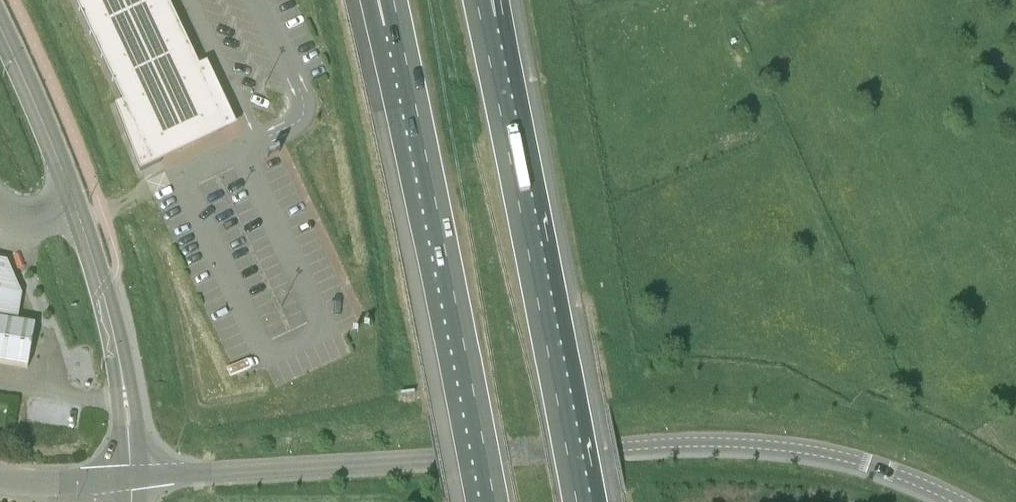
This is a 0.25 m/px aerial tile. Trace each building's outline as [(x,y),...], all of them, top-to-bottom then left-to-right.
[(161,162),(155,148),(164,144),(165,144),(166,143),(221,117),(222,117),(221,116),(210,93),(211,93),(210,92),(209,92),(199,70),(207,66),(207,65),(198,68),(188,46),(188,45),(177,23),(177,22),(177,21),(177,22),(166,0),(74,0),(79,10),(80,13),(81,13),(90,33),(90,34),(91,37),(92,37),(101,57),(102,60),(103,60),(112,80),(112,81),(113,84),(114,84),(123,104),(116,107),(140,172),(161,162)] [(0,261),(0,364),(28,368),(35,326),(13,322),(18,295),(6,262),(0,261)]
